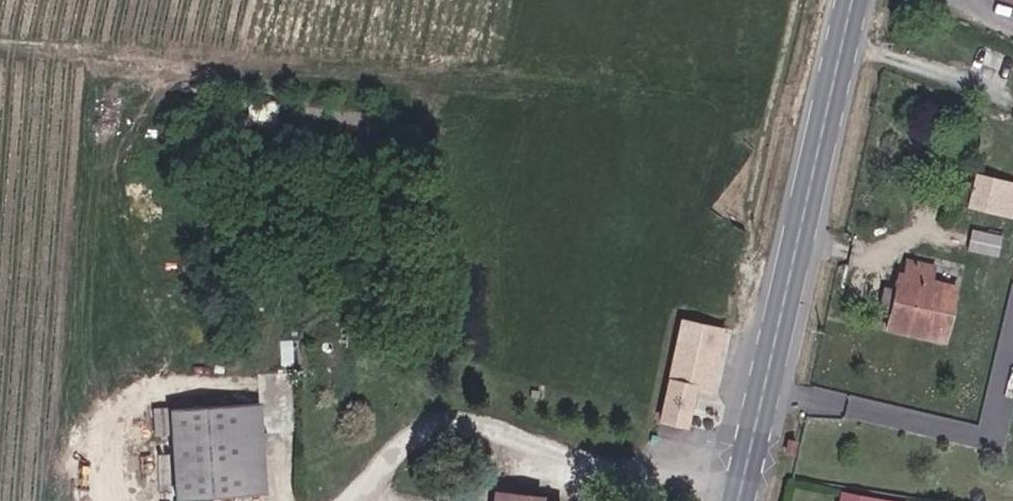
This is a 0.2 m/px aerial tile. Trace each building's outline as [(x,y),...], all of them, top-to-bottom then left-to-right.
[(1012,217),(1012,214),(1012,179),(978,169),(968,204),(1012,217)] [(970,247),(999,253),(1003,234),(974,228),(970,247)] [(903,278),(892,330),(948,341),(959,284),(934,279),(936,265),(915,261),(911,280),(903,278)] [(714,393),(725,349),(710,346),(714,328),(685,321),(665,419),(694,425),(701,390),(714,393)] [(272,401),(184,408),(191,499),(260,493),(255,434),(275,432),(272,401)] [(175,433),(172,405),(154,407),(157,434),(175,433)] [(509,500),(570,500),(571,485),(524,484),(509,500)]
